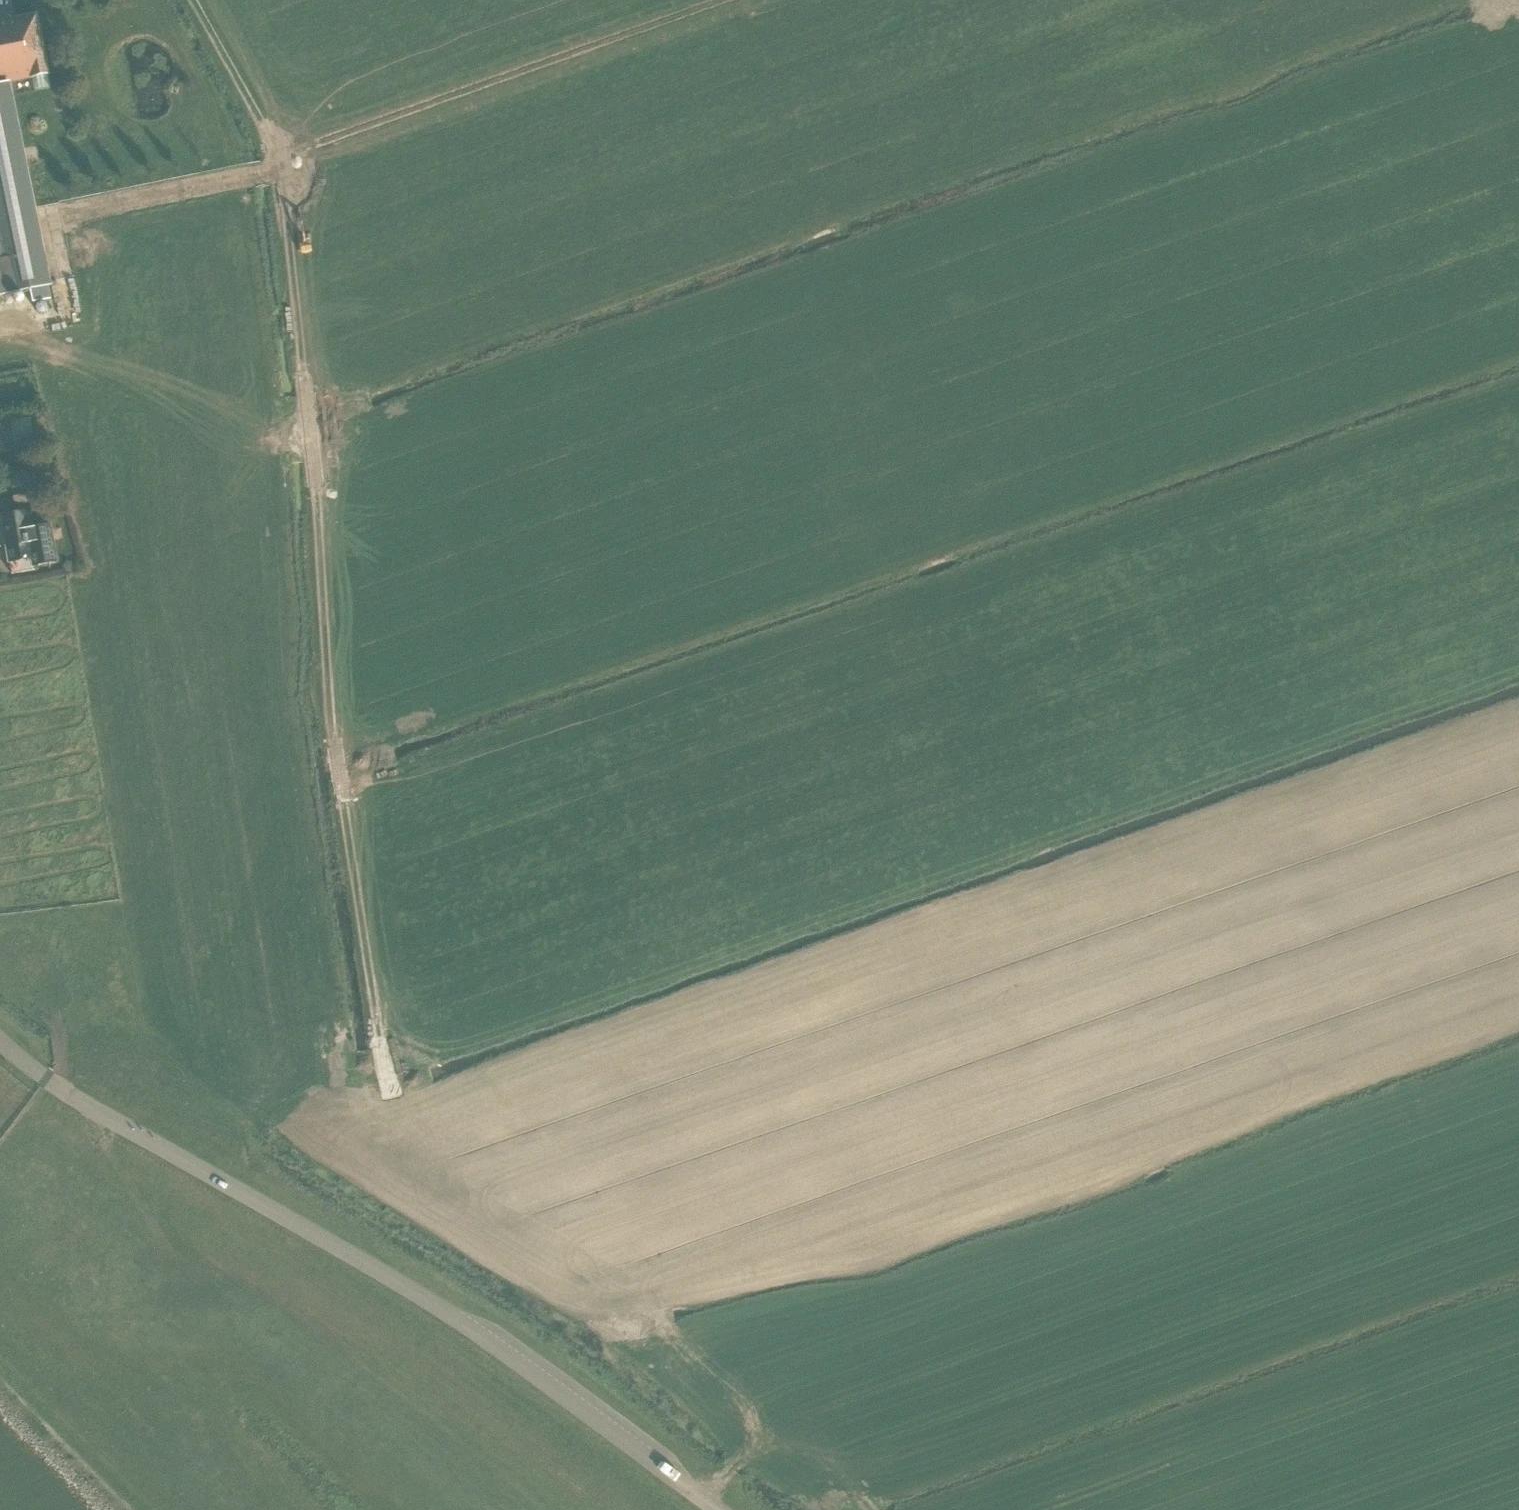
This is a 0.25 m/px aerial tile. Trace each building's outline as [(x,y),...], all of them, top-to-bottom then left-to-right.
[(24,200),(1,83),(48,74),(36,14),(8,20),(8,17),(0,19),(0,204),(24,200)] [(10,293),(0,241),(0,295),(10,293)] [(14,452),(12,435),(0,436),(0,454),(14,452)] [(42,498),(40,486),(39,475),(10,478),(14,502),(42,498)] [(51,523),(30,527),(27,510),(0,515),(0,547),(6,546),(9,563),(10,563),(12,574),(35,570),(34,567),(57,563),(51,523)]
